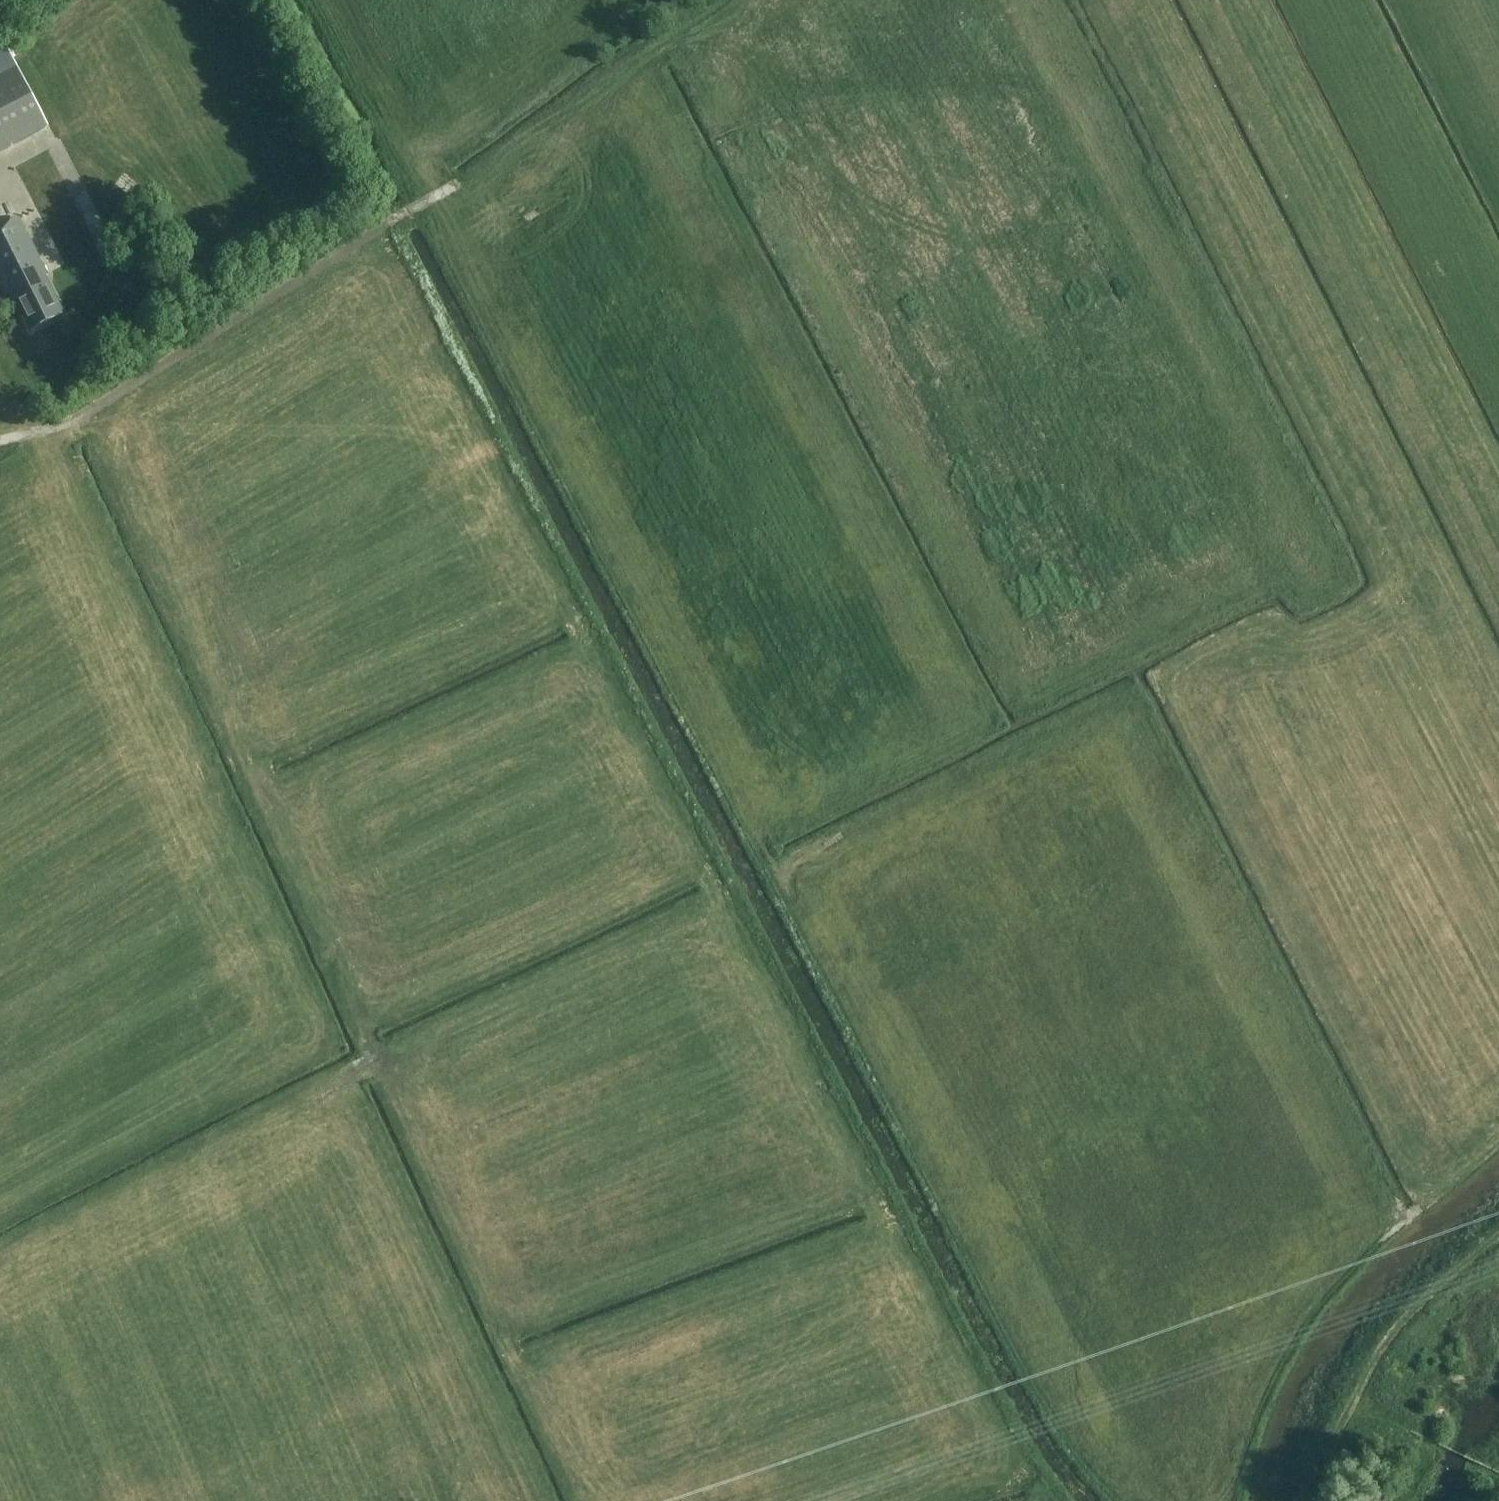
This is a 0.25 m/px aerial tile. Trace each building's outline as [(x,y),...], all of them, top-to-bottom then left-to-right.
[(0,50),(0,150),(48,123),(7,47),(0,50)] [(17,219),(0,227),(0,272),(10,292),(11,292),(31,330),(64,314),(44,275),(45,274),(17,219)]
